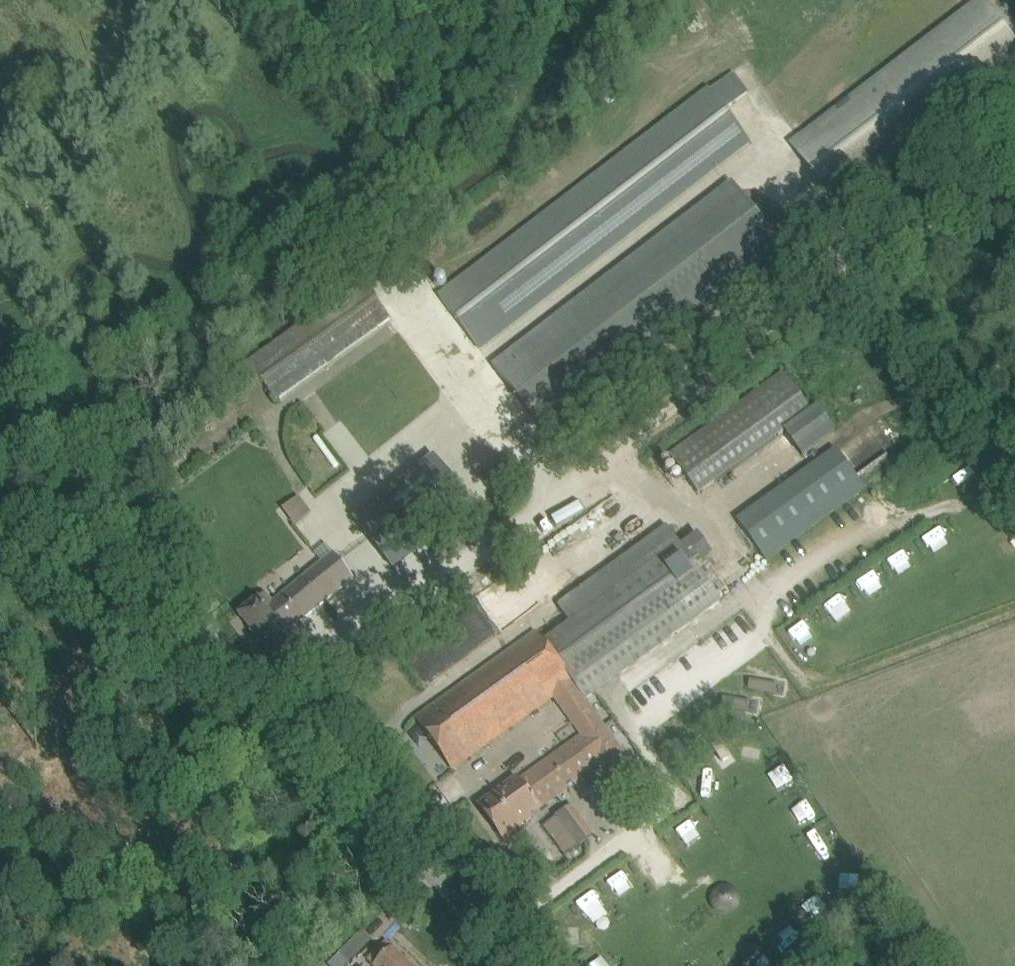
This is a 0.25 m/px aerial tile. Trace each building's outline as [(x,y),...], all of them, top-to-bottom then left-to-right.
[(823,188),(835,204),(1014,66),(1014,43),(983,0),(792,147),(823,188)] [(479,351),(750,142),(725,109),(748,92),(732,72),(710,89),(708,87),(437,295),(479,351)] [(732,181),(493,365),(543,432),(766,261),(771,268),(788,255),(732,181)] [(277,402),(391,319),(362,278),(248,361),(277,402)] [(782,371),(669,454),(699,495),(784,432),(803,458),(837,434),(818,408),(812,412),(782,371)] [(362,382),(350,390),(372,419),(383,411),(362,382)] [(835,449),(735,521),(762,559),(862,487),(835,449)] [(418,470),(354,518),(378,550),(390,566),(454,518),(442,502),(418,470)] [(298,497),(283,508),(294,522),(309,511),(298,497)] [(503,840),(519,828),(532,819),(529,816),(601,763),(604,767),(630,747),(623,738),(616,743),(584,700),(720,601),(665,525),(557,604),(571,624),(544,644),(536,632),(416,719),(453,770),(554,697),(582,736),(509,788),(507,785),(478,805),(503,840)] [(258,599),(255,603),(239,615),(252,631),(250,632),(259,643),(261,642),(274,658),(300,636),(293,627),(354,578),(334,554),(290,589),(273,603),(266,594),(259,600),(258,599)] [(896,577),(909,570),(902,555),(889,562),(896,577)] [(863,597),(878,592),(872,575),(857,580),(863,597)] [(820,605),(834,623),(850,610),(836,593),(820,605)] [(774,682),(749,679),(748,688),(773,691),(774,682)] [(747,700),(722,697),(721,706),(746,709),(747,700)] [(725,749),(718,753),(723,762),(730,758),(725,749)] [(633,763),(598,789),(612,808),(647,782),(633,763)] [(698,786),(714,780),(708,765),(693,771),(698,786)] [(804,797),(784,809),(795,827),(815,815),(804,797)] [(592,836),(569,805),(552,817),(554,819),(543,828),(563,856),(592,836)] [(684,847),(699,836),(688,820),(673,831),(684,847)] [(822,860),(838,848),(825,831),(809,843),(822,860)] [(711,891),(709,899),(711,907),(716,912),(724,915),(732,913),(738,908),(740,900),(738,892),(733,886),(725,884),(717,886),(711,891)] [(372,942),(362,932),(340,955),(351,965),(372,942)] [(375,953),(368,960),(375,965),(410,965),(387,942),(375,953)] [(758,950),(748,959),(754,965),(763,965),(768,962),(758,950)] [(599,954),(586,965),(610,965),(599,954)]
